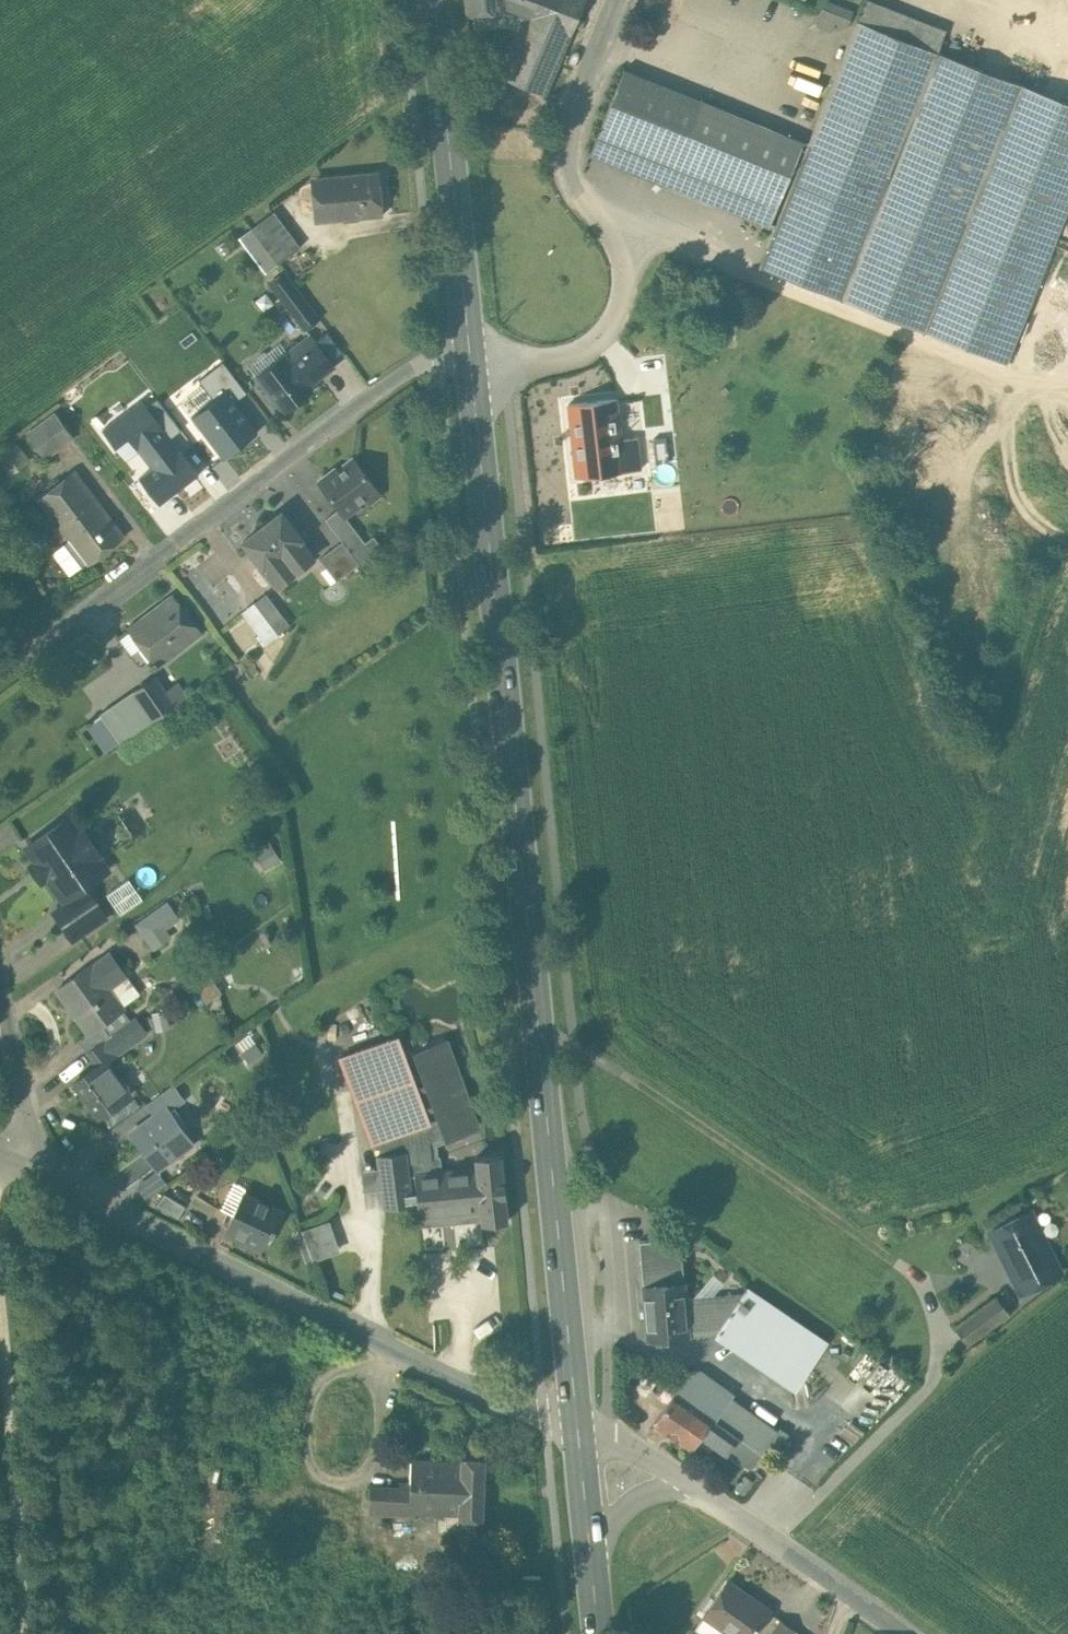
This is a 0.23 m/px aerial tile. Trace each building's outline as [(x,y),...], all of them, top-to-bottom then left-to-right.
[(468,14),(506,10),(520,16),(530,20),(539,0),(467,0),(468,14)] [(520,16),(495,75),(544,96),(584,0),(539,0),(530,20),(520,16)] [(937,51),(946,29),(871,0),(865,0),(760,265),(904,322),(1006,362),(1067,205),(1067,103),(937,51)] [(855,10),(835,0),(826,0),(817,17),(845,31),(855,10)] [(804,140),(625,67),(590,153),(769,226),(804,140)] [(379,171),(323,177),(313,181),(316,213),(326,215),(326,220),(327,220),(383,215),(379,171)] [(301,246),(274,211),(251,228),(278,263),(301,246)] [(301,295),(288,305),(307,330),(320,320),(301,295)] [(310,337),(257,379),(284,412),(311,391),(307,385),(332,365),(310,337)] [(614,401),(569,406),(576,476),(623,471),(619,440),(614,401)] [(50,412),(22,433),(34,451),(63,431),(50,412)] [(636,438),(619,440),(623,471),(639,469),(636,438)] [(643,439),(644,462),(655,462),(654,438),(643,439)] [(355,458),(338,471),(336,470),(325,478),(334,490),(328,495),(338,508),(343,514),(344,514),(377,488),(355,458)] [(124,536),(74,470),(38,498),(69,539),(52,552),(70,575),(87,562),(88,564),(124,536)] [(365,541),(344,514),(343,514),(338,508),(325,518),(342,540),(351,551),(365,541)] [(302,538),(281,512),(243,541),(277,584),(313,557),(300,540),(302,538)] [(365,541),(351,551),(360,563),(382,546),(373,535),(365,541)] [(342,540),(320,558),(337,580),(360,563),(351,551),(342,540)] [(290,623),(266,592),(254,601),(278,633),(290,623)] [(174,593),(127,627),(156,666),(202,633),(174,593)] [(154,676),(100,713),(121,742),(175,705),(154,676)] [(80,833),(69,817),(28,845),(39,861),(36,863),(46,877),(48,875),(62,895),(80,882),(83,886),(103,872),(92,858),(99,853),(84,830),(80,833)] [(274,842),(259,847),(264,865),(280,860),(274,842)] [(121,910),(144,896),(131,877),(109,891),(121,910)] [(86,889),(54,911),(73,939),(105,916),(86,889)] [(170,899),(136,923),(154,949),(171,938),(165,929),(182,917),(170,899)] [(91,964),(58,988),(89,1032),(90,1033),(102,1023),(123,1009),(104,982),(121,970),(124,975),(126,974),(110,952),(92,965),(91,964)] [(203,1000),(222,993),(214,971),(194,978),(203,1000)] [(108,1036),(120,1051),(149,1029),(138,1014),(110,1034),(108,1036)] [(102,1023),(90,1033),(89,1032),(78,1040),(87,1051),(108,1036),(110,1034),(102,1023)] [(108,1036),(87,1051),(97,1065),(104,1060),(105,1061),(120,1051),(108,1036)] [(417,1202),(419,1218),(481,1212),(482,1220),(481,1220),(481,1222),(482,1222),(482,1223),(484,1223),(484,1222),(505,1220),(507,1220),(507,1218),(501,1156),(501,1154),(500,1154),(499,1154),(477,1157),(477,1156),(476,1156),(475,1157),(475,1159),(476,1159),(476,1167),(435,1171),(433,1157),(431,1158),(429,1140),(446,1134),(447,1137),(470,1129),(439,1044),(416,1053),(418,1059),(408,1063),(398,1036),(340,1057),(348,1079),(354,1076),(378,1139),(380,1138),(381,1154),(377,1154),(383,1207),(417,1202)] [(97,1065),(76,1080),(89,1098),(86,1100),(98,1117),(129,1094),(105,1061),(104,1060),(97,1065)] [(173,1085),(147,1104),(154,1115),(167,1106),(169,1109),(183,1099),(173,1085)] [(154,1115),(130,1133),(160,1174),(161,1173),(157,1168),(193,1142),(169,1109),(167,1106),(154,1115)] [(179,1216),(185,1204),(165,1193),(159,1205),(179,1216)] [(213,1193),(196,1211),(207,1221),(223,1203),(213,1193)] [(283,1214),(246,1196),(230,1229),(246,1237),(243,1242),(261,1251),(272,1229),(275,1230),(283,1214)] [(1029,1212),(991,1231),(1021,1292),(1060,1273),(1029,1212)] [(329,1220),(301,1230),(312,1261),(340,1251),(329,1220)] [(690,1337),(690,1334),(718,1332),(788,1380),(805,1377),(826,1345),(745,1290),(741,1296),(687,1300),(685,1281),(683,1282),(680,1238),(640,1241),(644,1285),(642,1285),(646,1340),(690,1337)] [(996,1297),(955,1327),(967,1344),(1009,1314),(996,1297)] [(714,1391),(689,1373),(675,1392),(696,1406),(701,1410),(714,1391)] [(774,1430),(716,1389),(714,1391),(701,1410),(712,1418),(760,1451),(774,1430)] [(675,1392),(655,1419),(674,1434),(696,1406),(675,1392)] [(701,1410),(696,1406),(674,1434),(691,1446),(712,1418),(701,1410)] [(760,1451),(712,1418),(706,1427),(714,1433),(711,1437),(751,1466),(761,1452),(760,1451)] [(456,1464),(406,1461),(405,1490),(367,1488),(365,1515),(405,1517),(406,1511),(454,1514),(453,1519),(477,1521),(481,1459),(457,1458),(456,1464)] [(220,1469),(203,1465),(191,1515),(198,1516),(193,1550),(219,1554),(226,1504),(236,1505),(238,1493),(215,1489),(220,1469)] [(727,1582),(704,1614),(705,1614),(695,1628),(702,1633),(724,1633),(727,1630),(733,1633),(754,1633),(770,1612),(727,1582)] [(770,1633),(792,1633),(795,1630),(781,1620),(770,1633)]
